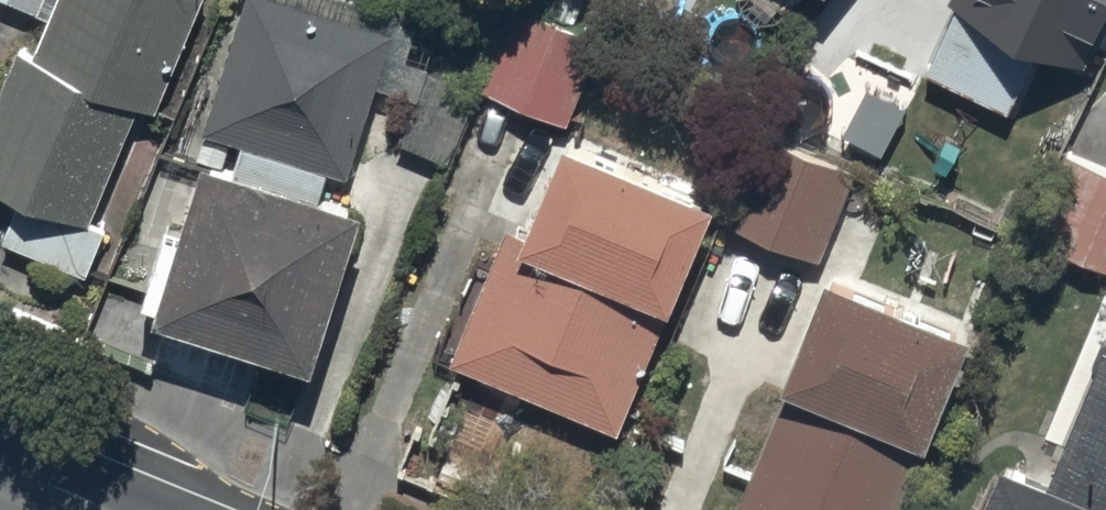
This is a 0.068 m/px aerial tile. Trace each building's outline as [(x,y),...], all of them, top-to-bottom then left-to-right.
[(94,225),(143,107),(160,114),(207,0),(6,0),(52,19),(36,57),(22,51),(0,103),(0,187),(25,197),(6,244),(89,278),(109,231),(94,225)] [(351,179),(396,36),(282,0),(250,0),(207,134),(351,179)] [(1105,29),(1105,0),(954,0),(952,5),(960,9),(929,76),(1012,114),(1043,48),(1088,68),(1105,29)] [(483,91),(570,125),(604,43),(516,8),(483,91)] [(724,223),(823,262),(857,174),(759,136),(724,223)] [(454,366),(623,436),(718,209),(570,148),(532,239),(511,230),(454,366)] [(1105,269),(1105,173),(1067,156),(1032,238),(1105,269)] [(161,326),(319,375),(368,215),(210,167),(161,326)] [(739,509),(906,509),(976,343),(833,285),(739,509)] [(1053,488),(1006,469),(989,509),(1105,509),(1105,358),(1053,488)]
